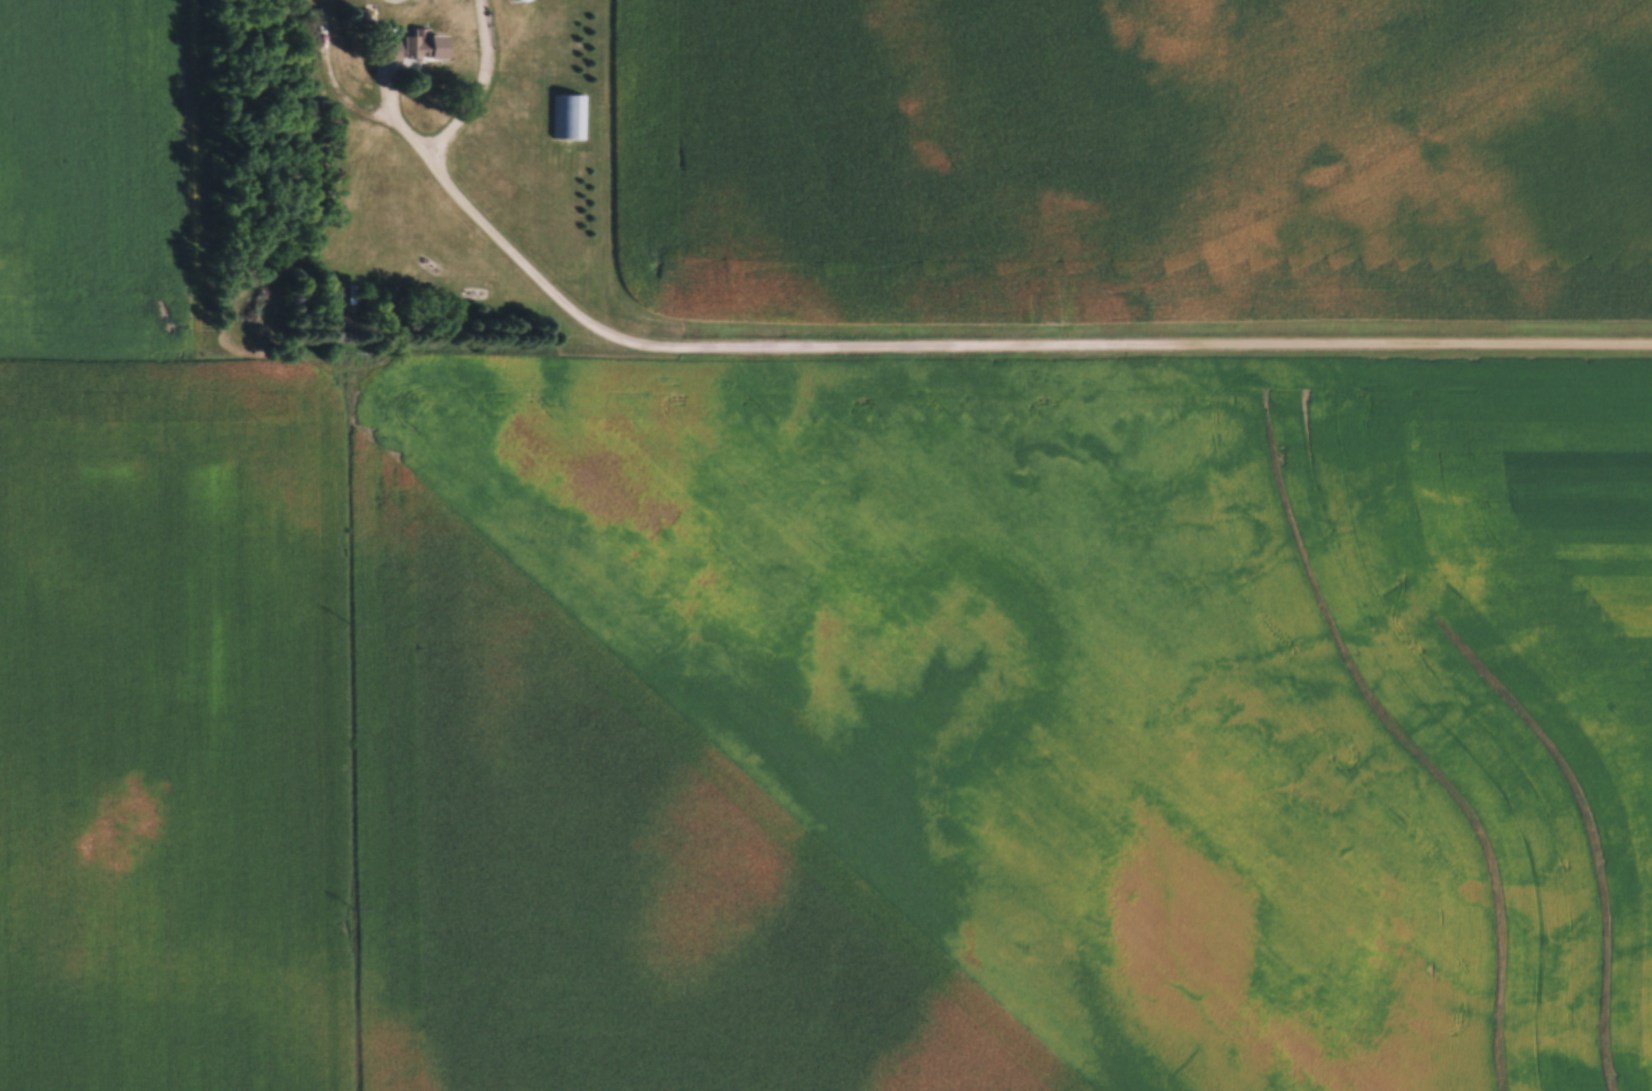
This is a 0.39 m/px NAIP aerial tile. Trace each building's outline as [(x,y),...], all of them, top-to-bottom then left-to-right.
[(441,36),(427,36),(427,30),(412,30),(412,36),(400,36),(400,59),(441,59),(441,36)] [(585,96),(554,96),(554,140),(585,140),(585,96)]
